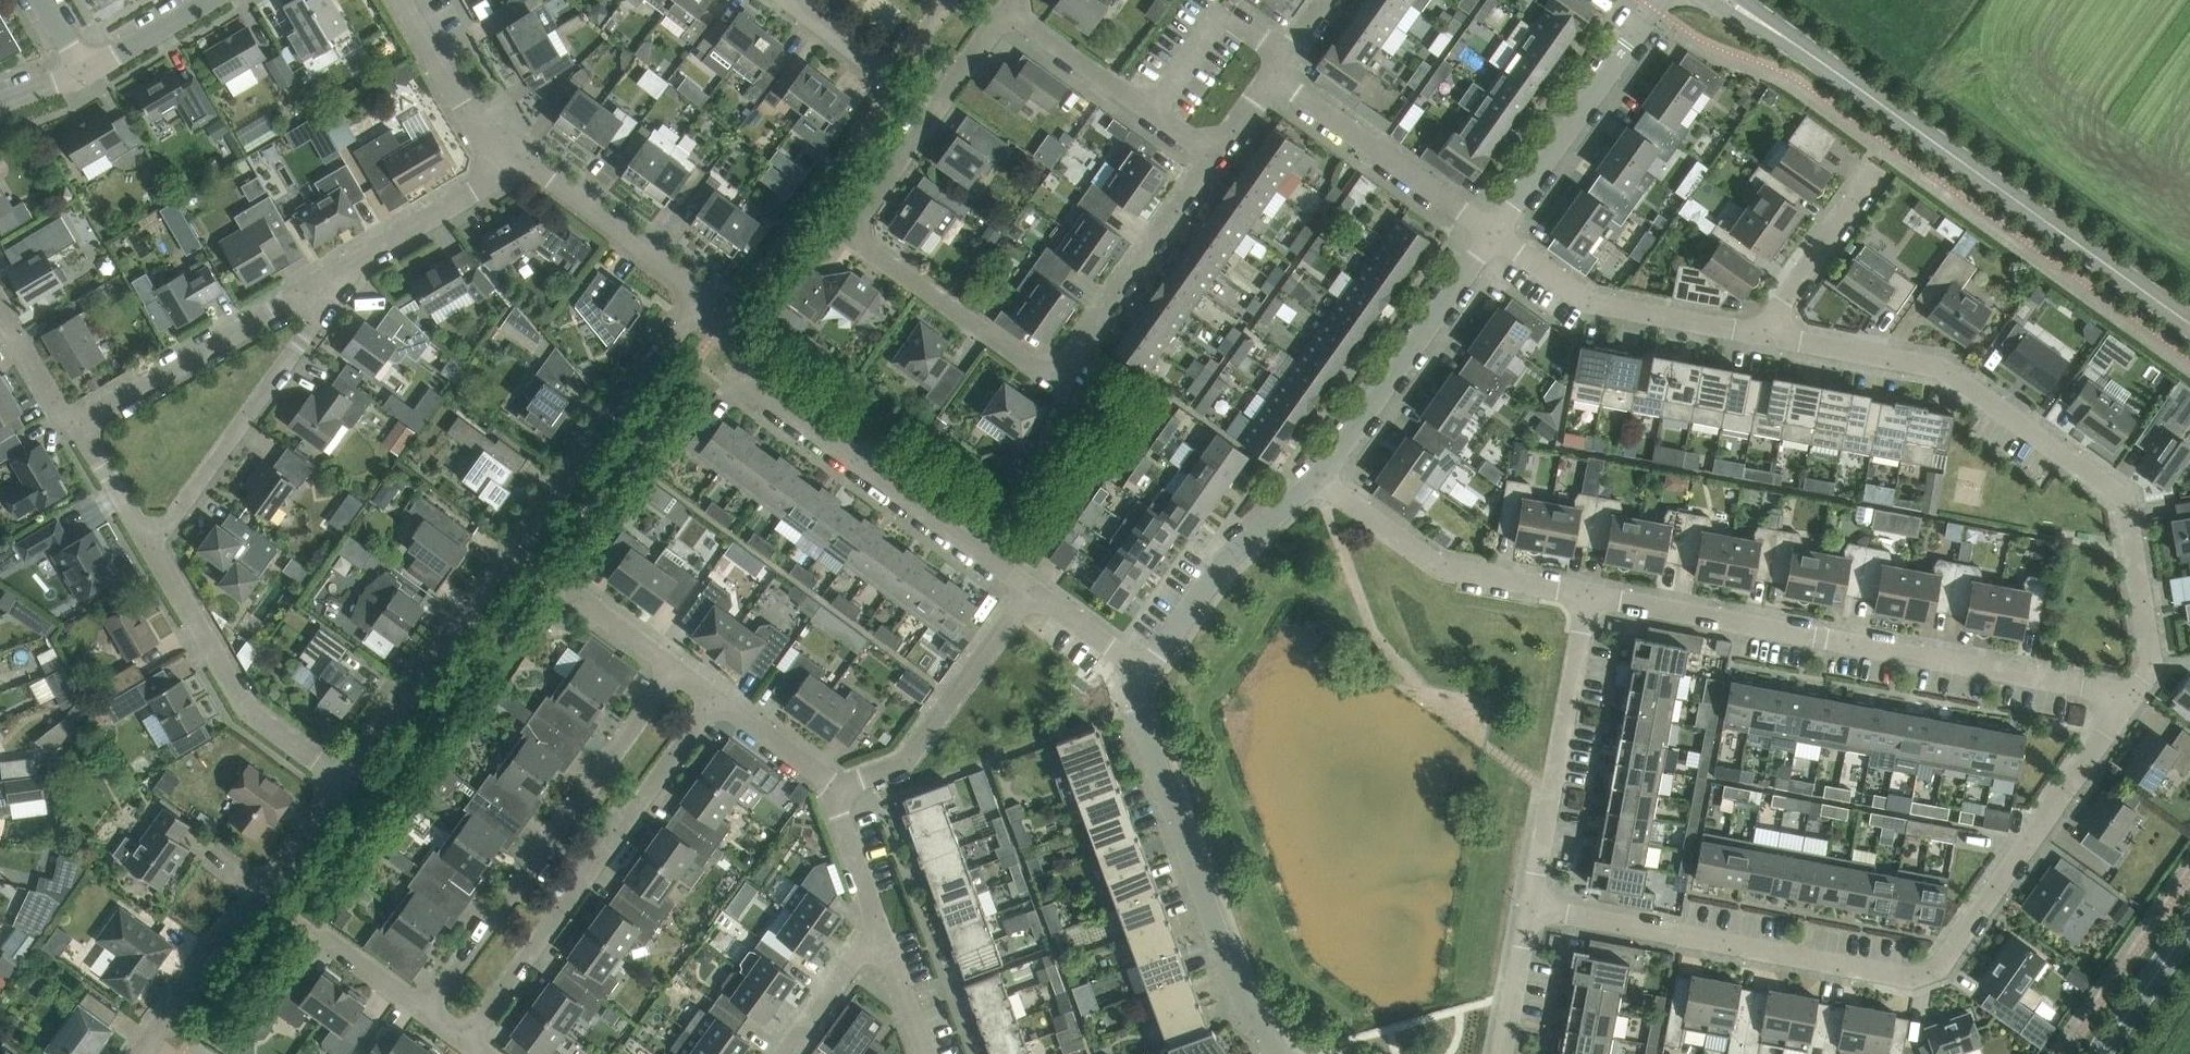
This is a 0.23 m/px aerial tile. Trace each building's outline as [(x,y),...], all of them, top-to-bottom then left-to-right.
[(333,0),(292,0),(285,4),(297,26),(285,33),(302,61),(304,59),(312,73),(340,56),(330,38),(349,27),(333,0)] [(474,6),(482,19),(495,11),(488,0),(484,0),(474,6)] [(532,11),(545,4),(543,0),(525,0),(511,8),(518,19),(497,32),(510,54),(509,55),(546,34),(532,11)] [(676,0),(648,0),(665,13),(676,0)] [(710,0),(676,0),(665,13),(686,30),(682,35),(693,43),(712,18),(702,10),(710,0)] [(1105,0),(1059,0),(1055,6),(1090,30),(1108,5),(1104,2),(1105,0)] [(1260,10),(1267,0),(1246,0),(1260,10)] [(1283,10),(1291,0),(1269,0),(1283,10)] [(1406,0),(1366,0),(1364,2),(1395,25),(1410,3),(1406,0)] [(1410,3),(1421,11),(1429,0),(1406,0),(1410,3)] [(1497,1),(1495,0),(1486,0),(1481,7),(1489,13),(1497,1)] [(1545,4),(1547,6),(1547,5),(1578,27),(1578,28),(1580,29),(1596,7),(1586,0),(1548,0),(1545,4)] [(1395,25),(1364,2),(1349,24),(1380,46),(1395,25)] [(1578,27),(1547,5),(1547,6),(1532,26),(1563,48),(1578,28),(1578,27)] [(589,15),(589,18),(600,28),(610,16),(609,13),(607,11),(605,9),(603,7),(600,7),(597,7),(594,8),(592,10),(590,12),(589,15)] [(1481,7),(1474,17),(1482,23),(1489,13),(1481,7)] [(727,30),(716,22),(694,50),(696,52),(693,57),(722,79),(733,66),(762,28),(761,28),(760,29),(753,23),(757,17),(745,8),(741,13),(740,13),(727,30)] [(15,38),(0,12),(0,57),(2,60),(22,49),(15,38)] [(1454,34),(1462,23),(1454,17),(1445,29),(1454,34)] [(1365,67),(1380,46),(1349,24),(1334,44),(1332,43),(1331,44),(1367,69),(1367,68),(1365,67)] [(266,57),(248,26),(206,51),(224,81),(266,57)] [(1563,48),(1532,26),(1517,48),(1548,70),(1563,48)] [(1454,34),(1445,29),(1444,27),(1429,49),(1438,56),(1454,34)] [(1467,44),(1475,33),(1467,27),(1459,39),(1467,44)] [(779,70),(769,62),(782,45),(761,30),(762,28),(733,66),(753,82),(744,94),(755,102),(779,70)] [(559,57),(546,34),(509,55),(510,56),(511,55),(524,78),(545,65),(552,77),(575,63),(568,51),(559,57)] [(1459,56),(1467,44),(1459,39),(1450,50),(1459,56)] [(644,41),(634,55),(649,67),(652,42),(644,41)] [(1324,88),(1354,109),(1362,98),(1352,90),(1367,69),(1331,44),(1316,65),(1332,77),(1324,88)] [(1548,70),(1517,48),(1502,69),(1533,91),(1548,70)] [(1712,97),(1726,78),(1688,50),(1678,65),(1673,61),(1658,83),(1690,105),(1701,89),(1712,97)] [(297,79),(282,53),(267,62),(282,88),(297,79)] [(1057,102),(1069,85),(1030,57),(1019,73),(1004,62),(985,89),(1016,112),(1027,96),(1042,107),(1050,97),(1057,102)] [(1423,77),(1431,65),(1423,59),(1415,71),(1423,77)] [(409,60),(394,69),(398,76),(410,79),(418,75),(409,60)] [(1444,60),(1437,69),(1445,75),(1443,78),(1446,77),(1454,67),(1444,60)] [(803,113),(829,80),(828,80),(827,81),(807,65),(794,82),(783,73),(764,99),(775,107),(782,97),(803,113)] [(600,105),(579,90),(591,74),(582,67),(574,73),(558,95),(569,103),(554,122),(575,138),(574,139),(575,139),(600,105)] [(1443,78),(1445,75),(1437,69),(1428,81),(1436,87),(1443,78)] [(1533,91),(1502,69),(1487,90),(1518,112),(1533,91)] [(192,127),(216,113),(194,76),(181,83),(173,70),(136,92),(145,108),(143,109),(146,113),(148,113),(152,120),(179,104),(192,127)] [(391,70),(377,79),(385,93),(399,85),(391,70)] [(1415,88),(1423,77),(1415,71),(1407,82),(1415,88)] [(836,114),(849,98),(828,82),(829,80),(803,113),(792,127),(813,144),(816,139),(828,148),(846,122),(836,114)] [(1428,98),(1436,87),(1428,81),(1420,93),(1428,98)] [(1678,121),(1690,105),(1658,83),(1643,104),(1647,107),(1640,118),(1678,145),(1690,129),(1678,121)] [(669,86),(664,93),(673,101),(679,94),(669,86)] [(1768,86),(1762,95),(1771,102),(1778,93),(1768,86)] [(1518,112),(1487,90),(1471,111),(1503,134),(1518,112)] [(1744,90),(1738,98),(1749,107),(1755,98),(1744,90)] [(1398,120),(1410,130),(1427,110),(1415,100),(1398,120)] [(622,143),(638,121),(618,106),(612,114),(600,105),(575,139),(575,140),(576,139),(597,154),(611,135),(622,143)] [(339,150),(356,140),(337,107),(320,117),(339,150)] [(1371,107),(1364,117),(1385,131),(1392,121),(1371,107)] [(764,115),(754,108),(744,120),(754,127),(764,115)] [(142,142),(130,121),(117,129),(106,110),(63,135),(81,167),(106,152),(111,161),(142,142)] [(1471,111),(1457,132),(1456,133),(1487,155),(1488,154),(1503,134),(1471,111)] [(237,130),(249,150),(279,132),(267,113),(237,130)] [(1814,161),(1833,134),(1837,137),(1838,136),(1807,114),(1786,143),(1790,145),(1772,170),(1798,189),(1797,190),(1810,199),(1813,196),(1818,196),(1823,193),(1825,187),(1822,182),(1830,172),(1814,161)] [(320,117),(288,136),(297,151),(314,140),(329,165),(343,156),(339,150),(320,117)] [(1678,145),(1640,118),(1632,128),(1628,125),(1612,147),(1644,169),(1655,153),(1666,161),(1678,145)] [(223,119),(209,127),(217,141),(231,133),(223,119)] [(1398,123),(1391,134),(1401,142),(1409,131),(1398,123)] [(643,190),(668,156),(678,143),(657,127),(653,132),(643,124),(626,146),(637,154),(622,173),(643,189),(642,190),(643,190)] [(993,167),(1009,144),(981,124),(978,127),(979,127),(968,142),(954,133),(943,148),(947,151),(938,163),(969,184),(980,169),(987,174),(992,167),(993,167)] [(1305,149),(1274,127),(1259,148),(1290,170),(1305,149)] [(451,164),(431,131),(414,141),(412,136),(400,143),(391,128),(354,150),(378,190),(397,178),(405,191),(434,174),(437,178),(448,172),(445,168),(451,164)] [(1167,171),(1145,156),(1152,146),(1157,149),(1157,148),(1130,129),(1123,140),(1131,146),(1117,167),(1155,195),(1166,180),(1162,178),(1167,171)] [(1065,130),(1058,141),(1067,148),(1075,137),(1065,130)] [(1487,155),(1456,133),(1457,132),(1455,131),(1439,153),(1428,145),(1420,156),(1450,178),(1458,167),(1474,178),(1490,156),(1488,154),(1487,155)] [(690,193),(706,172),(686,157),(690,152),(678,143),(668,156),(643,190),(643,191),(644,189),(665,205),(680,186),(690,193)] [(1633,185),(1644,169),(1612,147),(1597,168),(1602,171),(1594,182),(1632,209),(1644,193),(1633,185)] [(1290,170),(1259,148),(1245,168),(1276,190),(1290,170)] [(1024,149),(1016,160),(1027,168),(1035,157),(1024,149)] [(1697,159),(1689,169),(1702,178),(1709,167),(1697,159)] [(1058,160),(1052,169),(1061,175),(1067,166),(1058,160)] [(1789,202),(1797,190),(1798,189),(1772,170),(1761,162),(1749,178),(1759,191),(1748,207),(1785,234),(1802,211),(1789,202)] [(352,205),(366,196),(347,163),(315,182),(324,197),(311,205),(308,201),(297,208),(300,212),(296,214),(314,245),(338,231),(336,227),(345,221),(347,225),(359,218),(352,205)] [(797,167),(790,177),(800,185),(808,175),(797,167)] [(1155,195),(1117,167),(1102,188),(1093,182),(1085,193),(1107,209),(1115,198),(1137,214),(1142,207),(1145,209),(1155,195)] [(1276,190),(1245,168),(1236,180),(1234,179),(1229,187),(1261,210),(1276,190)] [(711,241),(736,207),(715,191),(721,183),(711,175),(694,197),(705,204),(690,224),(711,239),(710,240),(711,241)] [(260,178),(244,188),(253,203),(269,192),(260,178)] [(798,184),(789,178),(778,192),(787,198),(798,184)] [(164,180),(153,186),(162,202),(174,195),(164,180)] [(1632,209),(1594,182),(1587,192),(1582,189),(1567,210),(1598,233),(1610,217),(1621,225),(1632,209)] [(1334,201),(1343,190),(1334,184),(1326,196),(1334,201)] [(60,190),(58,196),(64,205),(77,198),(69,185),(60,190)] [(904,207),(890,227),(898,232),(899,237),(904,240),(908,240),(918,247),(932,227),(943,235),(956,217),(961,220),(970,207),(943,188),(935,200),(916,186),(902,206),(904,207)] [(1261,210),(1229,187),(1223,195),(1225,196),(1216,208),(1247,230),(1261,210)] [(5,194),(1,193),(0,191),(0,229),(3,234),(33,216),(23,200),(12,206),(5,194)] [(1122,235),(1100,219),(1107,209),(1085,193),(1077,204),(1086,210),(1071,231),(1110,259),(1120,244),(1117,242),(1122,235)] [(1347,212),(1355,200),(1347,194),(1339,206),(1347,212)] [(286,251),(277,237),(290,229),(270,195),(235,215),(242,228),(221,241),(246,285),(276,268),(271,260),(286,251)] [(1326,213),(1334,201),(1326,196),(1318,207),(1326,213)] [(175,198),(158,208),(166,220),(183,210),(175,198)] [(1919,198),(1912,207),(1934,222),(1940,213),(1919,198)] [(1339,223),(1347,212),(1339,206),(1331,217),(1339,223)] [(758,244),(774,222),(764,214),(757,223),(736,207),(711,241),(712,240),(733,256),(748,236),(758,244)] [(1785,234),(1748,207),(1736,223),(1721,218),(1716,224),(1704,215),(1696,225),(1720,242),(1747,260),(1748,260),(1756,248),(1769,257),(1785,234)] [(1247,230),(1216,208),(1201,229),(1233,251),(1247,230)] [(550,259),(565,239),(542,221),(536,225),(527,210),(484,235),(487,241),(474,249),(498,277),(508,271),(504,263),(533,246),(550,259)] [(1587,248),(1598,233),(1567,210),(1552,232),(1556,235),(1548,247),(1586,274),(1598,256),(1587,248)] [(1657,210),(1651,219),(1662,227),(1669,218),(1657,210)] [(55,271),(48,258),(76,241),(62,215),(23,238),(35,257),(10,271),(16,281),(16,285),(17,288),(19,291),(23,292),(28,302),(68,279),(61,267),(55,271)] [(1429,239),(1398,217),(1383,238),(1415,260),(1429,239)] [(1946,218),(1938,229),(1948,236),(1956,225),(1946,218)] [(988,220),(980,232),(994,242),(1003,231),(988,220)] [(1013,223),(1006,233),(1017,240),(1024,231),(1013,223)] [(1305,242),(1314,230),(1306,225),(1297,236),(1305,242)] [(1233,251),(1201,229),(1187,249),(1218,271),(1233,251)] [(1110,259),(1071,231),(1056,252),(1047,245),(1039,256),(1062,273),(1069,262),(1091,278),(1096,271),(1099,273),(1110,259)] [(1006,233),(999,243),(1010,251),(1017,240),(1006,233)] [(1318,252),(1327,241),(1319,235),(1310,246),(1318,252)] [(1297,253),(1305,242),(1297,236),(1289,248),(1297,253)] [(1415,260),(1383,238),(1369,258),(1400,280),(1415,260)] [(1760,278),(1758,273),(1761,269),(1748,260),(1747,260),(1720,242),(1703,267),(1678,263),(1672,297),(1720,306),(1720,305),(1718,304),(1721,292),(1725,285),(1741,296),(1749,286),(1754,286),(1759,283),(1760,278)] [(1897,312),(1917,283),(1895,268),(1897,266),(1896,265),(1894,267),(1864,246),(1866,244),(1864,243),(1835,284),(1876,313),(1883,302),(1897,312)] [(1310,264),(1318,252),(1310,246),(1302,258),(1310,264)] [(1969,300),(1972,295),(1961,288),(1977,266),(1952,248),(1917,297),(1933,309),(1930,313),(1948,325),(1945,330),(1965,345),(1972,336),(1977,335),(1982,327),(1982,322),(1988,313),(1969,300)] [(1218,271),(1187,249),(1173,269),(1204,291),(1218,271)] [(495,287),(477,266),(462,275),(450,255),(434,265),(435,267),(412,281),(430,312),(469,289),(479,300),(495,287)] [(1054,283),(1062,273),(1039,256),(1017,288),(1026,295),(1064,322),(1074,308),(1071,306),(1076,299),(1054,283)] [(1400,280),(1369,258),(1355,278),(1387,301),(1393,293),(1391,292),(1400,280)] [(882,317),(878,291),(850,272),(826,276),(810,264),(785,299),(816,321),(831,301),(839,299),(840,302),(853,312),(856,311),(857,321),(882,317)] [(1277,282),(1285,271),(1277,265),(1269,276),(1277,282)] [(202,305),(208,301),(223,292),(208,266),(186,278),(183,273),(157,289),(178,325),(205,309),(202,305)] [(641,311),(639,309),(640,307),(641,305),(640,300),(638,298),(637,297),(639,294),(622,282),(620,285),(596,268),(595,269),(599,272),(575,304),(609,345),(605,351),(606,351),(626,325),(629,328),(641,311)] [(1204,291),(1173,269),(1164,281),(1163,281),(1157,288),(1189,311),(1204,291)] [(1290,293),(1298,281),(1290,275),(1281,287),(1290,293)] [(1268,294),(1277,282),(1269,276),(1260,288),(1268,294)] [(1387,301),(1355,278),(1340,298),(1371,320),(1380,308),(1381,309),(1387,301)] [(2038,280),(2029,294),(2039,301),(2048,287),(2038,280)] [(108,296),(101,285),(78,299),(85,310),(108,296)] [(1189,311),(1157,288),(1151,296),(1153,297),(1144,309),(1175,332),(1189,311)] [(1064,322),(1026,295),(1011,316),(1002,309),(994,320),(1021,340),(1022,338),(1017,335),(1024,326),(1046,341),(1051,335),(1054,337),(1064,322)] [(1275,313),(1283,301),(1275,295),(1267,307),(1275,313)] [(1254,314),(1262,302),(1254,297),(1246,308),(1254,314)] [(1550,324),(1512,297),(1503,309),(1499,306),(1484,327),(1515,350),(1527,334),(1538,342),(1550,324)] [(1371,320),(1340,298),(1326,318),(1357,341),(1371,320)] [(417,360),(433,339),(395,303),(376,328),(365,321),(359,330),(357,328),(353,329),(348,336),(349,340),(350,341),(342,352),(374,376),(387,357),(394,362),(401,361),(407,353),(417,360)] [(784,303),(777,313),(793,325),(800,315),(784,303)] [(543,338),(515,306),(505,320),(537,343),(543,338)] [(1267,324),(1275,313),(1267,307),(1259,319),(1267,324)] [(1175,332),(1144,309),(1129,330),(1160,352),(1175,332)] [(106,358),(79,313),(43,334),(52,349),(56,347),(74,377),(106,358)] [(2089,316),(2083,324),(2085,334),(2094,341),(2104,326),(2089,316)] [(1357,341),(1326,318),(1311,339),(1343,361),(1357,341)] [(965,372),(951,362),(940,353),(948,342),(921,322),(893,361),(931,388),(925,395),(940,406),(965,372)] [(2069,362),(2027,332),(2028,330),(2017,322),(2001,343),(2012,351),(2004,362),(2047,392),(2069,362)] [(1234,343),(1242,331),(1234,326),(1225,337),(1234,343)] [(1504,366),(1515,350),(1484,327),(1469,349),(1473,352),(1465,363),(1503,390),(1515,374),(1504,366)] [(1160,352),(1129,330),(1115,350),(1146,373),(1160,352)] [(2114,359),(2128,369),(2139,353),(2109,331),(2088,361),(2104,372),(2114,359)] [(1246,353),(1255,342),(1247,336),(1238,347),(1246,353)] [(1225,355),(1234,343),(1225,337),(1217,349),(1225,355)] [(1343,361),(1311,339),(1297,359),(1328,381),(1343,361)] [(1601,404),(1611,348),(1595,345),(1595,348),(1580,345),(1570,398),(1601,404)] [(563,407),(570,398),(551,384),(556,377),(565,383),(576,369),(556,346),(523,391),(532,398),(527,405),(532,408),(525,416),(551,435),(569,411),(563,407)] [(1238,365),(1246,353),(1238,347),(1230,359),(1238,365)] [(1631,410),(1641,356),(1627,354),(1628,351),(1611,348),(1601,404),(1631,410)] [(1661,415),(1671,359),(1655,356),(1654,359),(1641,356),(1631,410),(1661,415)] [(452,357),(441,372),(454,383),(465,369),(452,357)] [(1328,381),(1297,359),(1283,379),(1315,402),(1320,394),(1319,394),(1328,381)] [(1691,421),(1701,367),(1701,365),(1671,359),(1661,415),(1691,421)] [(348,362),(340,374),(347,379),(356,386),(365,374),(348,362)] [(1503,390),(1465,363),(1457,374),(1453,371),(1438,392),(1469,415),(1480,399),(1492,407),(1503,390)] [(1721,426),(1731,370),(1701,365),(1701,367),(1691,421),(1721,426)] [(1205,383),(1213,372),(1205,366),(1197,378),(1205,383)] [(1751,432),(1761,379),(1747,376),(1748,373),(1731,370),(1721,426),(1751,432)] [(14,387),(6,373),(2,375),(0,372),(0,395),(14,387)] [(354,426),(373,398),(356,386),(347,379),(340,374),(331,385),(328,382),(314,402),(308,398),(289,425),(322,449),(342,422),(349,426),(354,426)] [(1218,394),(1226,382),(1218,376),(1209,388),(1218,394)] [(1196,395),(1205,383),(1197,378),(1188,389),(1196,395)] [(1781,437),(1791,382),(1775,378),(1774,381),(1761,379),(1751,432),(1781,437)] [(1315,402),(1283,379),(1268,399),(1299,421),(1308,409),(1309,410),(1315,402)] [(2189,423),(2189,387),(2179,379),(2141,433),(2155,443),(2137,467),(2148,475),(2146,478),(2159,487),(2161,484),(2166,487),(2189,454),(2189,446),(2179,438),(2189,423)] [(2137,415),(2088,380),(2068,407),(2081,417),(2077,424),(2113,450),(2137,415)] [(1037,421),(1044,410),(1005,382),(998,393),(994,390),(989,391),(984,399),(985,403),(988,406),(984,413),(1005,427),(1002,431),(1003,436),(1031,456),(1049,430),(1037,421)] [(1811,443),(1821,390),(1821,387),(1791,382),(1781,437),(1811,443)] [(23,411),(10,390),(14,388),(14,387),(0,395),(0,441),(16,431),(9,419),(23,411)] [(1841,449),(1851,393),(1821,387),(1821,390),(1811,443),(1841,449)] [(1203,414),(1218,394),(1209,388),(1195,409),(1203,414)] [(1458,430),(1469,415),(1438,392),(1422,413),(1427,417),(1419,428),(1457,455),(1469,438),(1458,430)] [(1871,454),(1881,401),(1867,398),(1868,396),(1851,393),(1841,449),(1871,454)] [(1299,421),(1268,399),(1254,419),(1285,442),(1299,421)] [(1901,460),(1911,404),(1895,401),(1894,403),(1881,401),(1871,454),(1901,460)] [(1557,428),(1558,429),(1563,403),(1537,414),(1542,417),(1557,428)] [(1954,414),(1941,412),(1927,409),(1927,407),(1911,404),(1901,460),(1931,465),(1934,452),(1947,455),(1954,414)] [(514,477),(528,458),(499,437),(496,442),(459,415),(447,432),(464,444),(465,442),(481,454),(463,478),(481,491),(479,494),(490,501),(487,504),(492,507),(494,504),(498,507),(511,490),(503,483),(509,474),(514,477)] [(1173,432),(1181,421),(1173,415),(1165,426),(1173,432)] [(940,431),(946,422),(937,416),(931,425),(940,431)] [(1542,417),(1535,428),(1549,438),(1557,428),(1542,417)] [(401,419),(384,442),(402,455),(419,432),(401,419)] [(1285,442),(1254,419),(1239,440),(1270,462),(1285,442)] [(719,471),(745,435),(748,431),(738,424),(735,428),(723,420),(714,432),(702,423),(685,446),(719,471)] [(1165,444),(1173,432),(1165,426),(1157,438),(1165,444)] [(1457,455),(1419,428),(1411,439),(1407,436),(1392,457),(1423,479),(1437,489),(1460,457),(1457,455)] [(740,486),(766,451),(755,443),(758,439),(748,431),(745,435),(719,471),(740,486)] [(52,469),(56,467),(41,443),(28,451),(16,432),(0,441),(0,462),(9,456),(24,480),(3,493),(17,517),(38,504),(40,508),(67,492),(52,469)] [(1249,455),(1217,433),(1203,453),(1203,454),(1234,476),(1249,455)] [(1592,449),(1594,440),(1595,436),(1586,434),(1585,439),(1576,438),(1574,445),(1592,449)] [(1607,443),(1594,440),(1592,449),(1605,451),(1607,443)] [(1653,462),(1700,464),(1701,448),(1654,446),(1653,462)] [(1203,454),(1203,453),(1194,447),(1179,468),(1188,474),(1219,496),(1234,476),(1203,454)] [(761,501),(787,466),(790,462),(780,455),(777,459),(766,451),(740,486),(761,501)] [(1144,473),(1152,461),(1144,455),(1136,467),(1144,473)] [(1591,455),(1589,468),(1602,470),(1605,457),(1591,455)] [(286,496),(294,485),(299,488),(308,475),(281,456),(272,468),(263,461),(253,474),(260,479),(244,501),(269,519),(279,505),(287,504),(286,496)] [(1412,495),(1423,479),(1392,457),(1376,478),(1381,481),(1372,494),(1410,521),(1423,503),(1412,495)] [(782,517),(808,482),(797,474),(800,469),(790,462),(787,466),(761,501),(782,517)] [(1015,466),(1008,477),(1017,484),(1025,473),(1015,466)] [(1136,484),(1144,473),(1136,467),(1128,478),(1136,484)] [(1774,472),(1755,468),(1753,479),(1772,483),(1774,472)] [(1188,474),(1174,494),(1205,516),(1219,496),(1188,474)] [(387,475),(371,497),(383,505),(399,484),(387,475)] [(1543,549),(1552,503),(1532,499),(1533,495),(1531,483),(1507,478),(1497,531),(1499,532),(1500,525),(1518,528),(1516,543),(1526,545),(1528,550),(1533,553),(1539,552),(1542,548),(1543,549)] [(1835,482),(1815,478),(1813,490),(1832,494),(1835,482)] [(653,480),(643,493),(668,511),(677,499),(653,480)] [(803,532),(829,497),(832,493),(822,486),(819,490),(808,482),(782,517),(803,532)] [(1101,503),(1109,492),(1101,486),(1093,497),(1101,503)] [(1174,494),(1163,486),(1149,506),(1180,529),(1190,537),(1205,516),(1174,494)] [(327,520),(342,531),(363,502),(349,491),(327,520)] [(1588,546),(1598,495),(1579,492),(1572,503),(1571,506),(1552,503),(1543,549),(1571,554),(1574,538),(1588,541),(1587,546),(1588,546)] [(824,548),(850,513),(839,504),(842,500),(832,493),(829,497),(803,532),(824,548)] [(464,547),(474,533),(421,494),(410,510),(423,520),(414,534),(417,536),(409,548),(418,555),(407,569),(436,590),(436,591),(437,592),(468,549),(464,547)] [(1633,565),(1642,519),(1622,516),(1623,512),(1621,499),(1598,495),(1588,546),(1589,546),(1590,541),(1608,544),(1605,560),(1616,562),(1618,567),(1623,570),(1628,569),(1632,565),(1633,565)] [(1925,496),(1922,510),(1936,513),(1938,499),(1925,496)] [(1093,515),(1101,503),(1093,497),(1085,509),(1093,515)] [(1180,529),(1149,506),(1138,499),(1124,519),(1126,520),(1166,549),(1180,529)] [(716,519),(724,508),(713,500),(705,511),(716,519)] [(2177,518),(2171,519),(2176,553),(2179,552),(2181,563),(2189,561),(2189,500),(2174,503),(2177,518)] [(1872,519),(1871,526),(1888,530),(1892,510),(1874,507),(1872,519)] [(727,527),(735,516),(724,508),(716,519),(727,527)] [(1678,563),(1687,512),(1669,509),(1662,519),(1662,523),(1642,519),(1633,565),(1661,570),(1664,555),(1678,558),(1677,563),(1678,563)] [(1723,582),(1732,536),(1712,532),(1713,529),(1711,516),(1687,512),(1678,563),(1679,563),(1680,558),(1698,561),(1695,577),(1706,579),(1708,584),(1713,587),(1718,586),(1722,581),(1723,582)] [(1768,580),(1777,529),(1780,514),(1770,512),(1767,516),(1765,526),(1759,525),(1752,536),(1752,540),(1732,536),(1723,582),(1751,587),(1754,571),(1768,574),(1767,579),(1768,580)] [(845,563),(871,528),(874,524),(864,516),(861,521),(850,513),(824,548),(845,563)] [(259,575),(280,547),(238,516),(228,531),(217,523),(199,548),(224,567),(225,565),(230,569),(220,583),(243,600),(260,576),(259,575)] [(116,577),(100,550),(104,548),(94,530),(72,543),(58,519),(17,544),(26,559),(52,544),(57,552),(53,554),(79,599),(116,577)] [(1166,549),(1126,520),(1111,541),(1120,547),(1151,569),(1166,549)] [(867,579),(892,543),(881,535),(884,531),(874,524),(871,528),(845,563),(867,579)] [(1072,544),(1080,532),(1072,526),(1064,538),(1072,544)] [(654,564),(644,556),(650,548),(623,529),(608,550),(622,560),(609,578),(631,595),(654,564)] [(1813,598),(1822,553),(1802,549),(1803,545),(1801,533),(1777,529),(1768,580),(1769,574),(1788,578),(1785,593),(1796,595),(1798,600),(1803,603),(1808,602),(1812,598),(1813,598)] [(758,550),(767,539),(755,530),(747,542),(758,550)] [(1451,538),(1441,530),(1436,537),(1446,545),(1451,538)] [(1856,539),(1855,543),(1867,545),(1869,533),(1865,533),(1856,539)] [(2038,537),(2036,544),(2042,554),(2049,555),(2052,540),(2038,537)] [(1064,569),(1079,549),(1072,544),(1064,538),(1049,558),(1064,569)] [(769,558),(778,547),(767,539),(758,550),(769,558)] [(734,540),(727,549),(741,559),(748,550),(734,540)] [(1858,596),(1867,545),(1855,543),(1849,542),(1842,553),(1841,556),(1822,553),(1813,598),(1841,603),(1844,588),(1858,591),(1857,596),(1858,596)] [(888,594),(913,559),(916,555),(906,547),(903,551),(892,543),(867,579),(888,594)] [(1903,615),(1912,569),(1892,566),(1893,562),(1890,549),(1867,545),(1858,596),(1859,591),(1878,595),(1875,610),(1886,612),(1888,617),(1892,620),(1898,619),(1902,615),(1903,615)] [(684,600),(699,578),(681,565),(686,560),(667,546),(654,564),(631,595),(654,611),(670,589),(684,600)] [(1151,569),(1120,547),(1106,567),(1137,590),(1151,569)] [(373,548),(364,560),(374,568),(386,558),(373,548)] [(916,555),(913,559),(888,594),(909,609),(934,574),(935,575),(938,570),(916,555)] [(1948,613),(1957,562),(1939,558),(1932,569),(1931,573),(1912,569),(1903,615),(1931,620),(1934,605),(1948,607),(1947,613),(1948,613)] [(801,581),(809,569),(798,561),(789,572),(801,581)] [(1993,632),(2002,586),(1982,582),(1983,579),(1980,566),(1957,562),(1948,613),(1949,608),(1968,611),(1965,626),(1976,628),(1977,634),(1982,636),(1988,635),(1992,631),(1993,632)] [(303,564),(294,576),(306,585),(315,573),(303,564)] [(1137,590),(1106,567),(1091,588),(1122,610),(1137,590)] [(399,643),(425,608),(402,592),(407,586),(408,586),(409,585),(387,569),(365,587),(370,591),(366,597),(361,593),(351,619),(370,633),(364,640),(385,655),(395,640),(399,643)] [(812,589),(820,577),(809,569),(801,581),(812,589)] [(930,625),(956,590),(959,585),(949,578),(945,582),(935,575),(934,574),(909,609),(930,625)] [(2038,630),(2048,579),(2029,575),(2022,586),(2021,590),(2002,586),(1993,632),(2021,637),(2024,621),(2038,624),(2037,629),(2038,630)] [(740,622),(727,612),(732,604),(731,593),(711,579),(682,619),(697,629),(693,635),(709,647),(707,650),(716,656),(740,622)] [(968,618),(977,605),(966,597),(969,593),(959,585),(956,590),(930,625),(947,638),(939,649),(955,660),(980,626),(968,618)] [(8,589),(0,601),(0,607),(18,618),(29,602),(8,589)] [(812,616),(821,604),(806,592),(800,601),(801,608),(812,616)] [(843,611),(851,600),(840,592),(832,603),(843,611)] [(854,619),(862,608),(851,600),(843,611),(854,619)] [(159,640),(150,626),(148,627),(134,603),(106,619),(129,658),(159,640)] [(812,616),(811,617),(825,627),(835,614),(821,604),(812,616)] [(212,609),(211,610),(222,628),(228,620),(212,609)] [(562,611),(554,623),(565,630),(572,619),(562,611)] [(762,676),(791,637),(771,623),(760,624),(754,632),(740,622),(716,656),(725,663),(727,659),(743,671),(747,666),(762,676)] [(885,642),(893,631),(882,623),(874,634),(885,642)] [(1700,653),(1703,636),(1649,625),(1646,639),(1635,637),(1630,663),(1683,672),(1687,650),(1700,653)] [(367,687),(348,673),(350,670),(339,661),(349,648),(321,627),(300,655),(308,661),(306,665),(320,675),(310,688),(322,697),(314,708),(327,717),(333,710),(342,717),(355,700),(357,702),(367,687)] [(896,650),(904,639),(893,631),(885,642),(896,650)] [(622,693),(639,669),(591,634),(578,653),(581,655),(566,676),(605,705),(607,702),(606,702),(615,688),(622,693)] [(1732,641),(1717,638),(1715,650),(1717,653),(1729,656),(1732,641)] [(247,639),(237,653),(246,668),(260,648),(247,639)] [(832,688),(819,679),(826,670),(801,651),(786,672),(801,683),(784,706),(807,723),(832,688)] [(63,665),(58,656),(42,664),(48,674),(63,665)] [(109,698),(145,677),(136,662),(100,683),(109,698)] [(1676,696),(1680,673),(1683,673),(1683,672),(1630,663),(1630,664),(1633,664),(1632,674),(1629,673),(1627,683),(1626,687),(1676,696)] [(74,685),(63,665),(48,674),(47,674),(58,693),(74,685)] [(920,702),(931,688),(906,667),(894,682),(920,702)] [(2189,710),(2189,675),(2174,698),(2189,710)] [(593,720),(602,706),(603,707),(605,705),(566,676),(551,697),(547,694),(534,712),(582,747),(599,724),(593,720)] [(1720,705),(1725,680),(1715,678),(1710,703),(1720,705)] [(207,722),(182,679),(150,698),(174,739),(170,742),(177,754),(210,735),(203,724),(207,722)] [(1748,731),(1757,682),(1754,682),(1746,681),(1746,683),(1731,681),(1723,726),(1748,731)] [(1772,735),(1781,690),(1767,687),(1768,684),(1761,683),(1757,682),(1748,731),(1772,735)] [(115,720),(145,702),(136,687),(106,704),(115,720)] [(1672,721),(1676,696),(1626,687),(1625,691),(1626,691),(1624,701),(1626,701),(1625,711),(1624,711),(1624,712),(1672,721)] [(863,728),(878,708),(852,689),(845,698),(832,688),(807,723),(830,740),(847,716),(863,728)] [(506,708),(513,697),(503,689),(495,700),(506,708)] [(1797,740),(1806,691),(1802,691),(1795,689),(1795,692),(1781,690),(1772,735),(1770,746),(1795,751),(1797,740)] [(1821,745),(1830,699),(1816,696),(1817,694),(1809,692),(1806,691),(1797,740),(1821,745)] [(1846,749),(1855,700),(1851,700),(1844,699),(1843,701),(1830,699),(1821,745),(1846,749)] [(1870,754),(1879,708),(1865,705),(1865,702),(1858,701),(1855,700),(1846,749),(1870,754)] [(34,740),(52,753),(86,709),(76,701),(64,717),(34,740)] [(1716,729),(1720,705),(1710,703),(1706,727),(1716,729)] [(1892,769),(1894,758),(1903,709),(1900,709),(1893,708),(1892,710),(1879,708),(1870,754),(1868,764),(1892,769)] [(1919,763),(1927,717),(1914,714),(1914,712),(1907,710),(1903,709),(1894,758),(1919,763)] [(565,770),(582,747),(534,712),(521,730),(525,733),(509,754),(549,782),(550,780),(549,779),(559,766),(565,770)] [(1667,745),(1672,721),(1624,712),(1624,713),(1622,723),(1620,722),(1618,732),(1617,736),(1667,745)] [(1942,776),(1943,767),(1952,718),(1949,718),(1942,717),(1941,719),(1927,717),(1919,763),(1935,765),(1933,774),(1942,776)] [(1968,772),(1976,726),(1962,723),(1963,721),(1956,719),(1952,718),(1943,767),(1968,772)] [(1992,776),(2001,727),(1998,727),(1990,726),(1990,728),(1976,726),(1968,772),(1992,776)] [(1711,753),(1716,729),(1706,727),(1701,752),(1711,753)] [(2017,781),(2026,735),(2011,732),(2012,730),(2005,728),(2001,727),(1992,776),(2017,781)] [(1108,755),(1100,732),(1097,733),(1095,728),(1056,742),(1067,770),(1108,755)] [(2124,770),(2151,789),(2170,763),(2185,774),(2189,767),(2189,734),(2182,728),(2171,744),(2149,729),(2139,744),(2141,746),(2124,770)] [(1663,770),(1667,745),(1617,736),(1616,740),(1615,750),(1617,750),(1616,760),(1615,760),(1615,761),(1663,770)] [(784,775),(736,740),(726,753),(720,749),(714,757),(711,755),(698,773),(734,799),(748,781),(757,788),(760,790),(764,791),(768,791),(772,789),(775,787),(784,775)] [(87,742),(76,756),(84,762),(92,758),(98,749),(87,742)] [(1707,778),(1711,753),(1701,752),(1697,776),(1707,778)] [(536,797),(546,783),(547,784),(549,782),(509,754),(494,774),(491,772),(478,790),(525,824),(542,801),(536,797)] [(1118,783),(1110,760),(1107,761),(1106,757),(1108,756),(1108,755),(1067,770),(1077,798),(1118,783)] [(34,756),(1,760),(3,776),(36,773),(34,756)] [(1658,794),(1663,770),(1615,761),(1615,762),(1613,772),(1611,771),(1609,781),(1608,785),(1658,794)] [(273,824),(293,795),(250,764),(229,792),(243,802),(231,818),(257,838),(269,821),(273,824)] [(1739,780),(1741,769),(1728,766),(1726,778),(1739,780)] [(447,767),(441,774),(452,782),(458,775),(447,767)] [(1752,783),(1754,771),(1741,769),(1739,780),(1752,783)] [(61,771),(43,774),(46,797),(61,795),(61,771)] [(721,817),(734,799),(698,773),(685,790),(688,792),(682,801),(688,805),(679,818),(717,846),(732,825),(721,817)] [(6,779),(8,794),(0,795),(0,814),(12,812),(11,802),(46,797),(43,774),(6,779)] [(1788,789),(1790,778),(1777,775),(1774,787),(1788,789)] [(1702,802),(1707,778),(1697,776),(1692,800),(1702,802)] [(1801,792),(1803,780),(1790,778),(1788,789),(1801,792)] [(947,809),(944,803),(945,803),(943,799),(954,796),(949,781),(906,797),(910,810),(902,813),(905,820),(907,826),(909,825),(913,836),(952,822),(947,809)] [(800,783),(791,795),(801,802),(810,790),(800,783)] [(1128,810),(1120,787),(1117,788),(1116,784),(1118,783),(1077,798),(1087,825),(1128,810)] [(1736,799),(1738,787),(1724,784),(1722,796),(1736,799)] [(1837,799),(1839,787),(1825,784),(1823,796),(1837,799)] [(1654,818),(1658,794),(1608,785),(1607,789),(1606,799),(1608,799),(1607,809),(1606,809),(1606,810),(1654,818)] [(1749,801),(1751,789),(1738,787),(1736,799),(1749,801)] [(1850,801),(1852,789),(1839,787),(1837,799),(1850,801)] [(2121,800),(2106,789),(2095,805),(2097,807),(2084,826),(2089,829),(2080,842),(2113,865),(2123,852),(2112,844),(2136,810),(2133,808),(2121,800)] [(508,847),(525,824),(478,790),(464,807),(468,810),(453,831),(492,859),(494,857),(493,856),(502,843),(508,847)] [(2127,791),(2121,800),(2133,808),(2140,799),(2127,791)] [(1784,808),(1787,796),(1773,793),(1771,805),(1784,808)] [(1885,808),(1887,796),(1874,793),(1872,805),(1885,808)] [(997,805),(994,795),(985,799),(989,809),(997,805)] [(1798,810),(1800,798),(1787,796),(1784,808),(1798,810)] [(1899,810),(1901,798),(1887,796),(1885,808),(1899,810)] [(1800,798),(1798,810),(1809,812),(1811,800),(1800,798)] [(1698,827),(1702,802),(1692,800),(1688,825),(1698,827)] [(1020,802),(1005,807),(1011,822),(1021,818),(1025,817),(1020,802)] [(1934,817),(1936,805),(1923,802),(1921,814),(1934,817)] [(1833,817),(1835,805),(1822,803),(1820,814),(1833,817)] [(161,889),(190,848),(180,841),(191,825),(165,805),(123,862),(140,874),(140,878),(148,884),(152,882),(161,889)] [(1847,819),(1849,808),(1835,805),(1833,817),(1847,819)] [(1947,819),(1950,807),(1936,805),(1934,817),(1947,819)] [(2008,830),(2012,811),(1986,807),(1983,826),(2008,830)] [(1972,824),(1975,812),(1961,809),(1958,821),(1972,824)] [(1137,833),(1128,810),(1087,825),(1097,853),(1138,838),(1138,837),(1135,838),(1134,834),(1137,833)] [(1649,843),(1654,818),(1606,810),(1604,820),(1602,820),(1600,830),(1599,834),(1649,843)] [(1882,826),(1884,814),(1871,812),(1869,823),(1882,826)] [(1895,828),(1898,817),(1884,814),(1882,826),(1895,828)] [(1006,828),(1001,815),(992,819),(997,832),(1006,828)] [(712,853),(717,846),(679,818),(669,831),(663,826),(657,834),(655,833),(642,850),(678,876),(691,858),(702,866),(712,853)] [(1021,818),(1011,822),(1017,838),(1031,833),(1030,830),(1026,831),(1021,818)] [(1930,837),(1933,823),(1908,818),(1905,832),(1930,837)] [(959,842),(956,836),(957,836),(952,822),(913,836),(918,849),(918,848),(920,854),(917,855),(919,860),(960,846),(959,842)] [(1955,842),(1958,828),(1933,823),(1930,837),(1955,842)] [(1693,851),(1698,827),(1688,825),(1683,849),(1693,851)] [(1011,842),(1006,828),(997,832),(1002,845),(1011,842)] [(480,874),(489,861),(490,862),(492,859),(453,831),(438,852),(434,849),(421,867),(469,902),(486,879),(480,874)] [(1720,882),(1729,836),(1703,832),(1695,877),(1720,882)] [(1645,866),(1649,843),(1599,834),(1598,837),(1597,847),(1599,848),(1598,858),(1595,857),(1594,858),(1647,868),(1647,867),(1645,866)] [(1744,887),(1753,841),(1729,836),(1720,882),(1744,887)] [(1147,860),(1138,838),(1097,853),(1107,880),(1149,865),(1148,865),(1146,866),(1144,861),(1147,860)] [(1769,891),(1777,845),(1753,841),(1744,887),(1769,891)] [(1002,845),(996,848),(999,857),(1015,852),(1011,842),(1002,845)] [(1793,896),(1802,850),(1777,845),(1769,891),(1793,896)] [(717,846),(712,853),(719,858),(724,851),(717,846)] [(969,869),(964,856),(962,850),(962,849),(960,846),(919,860),(922,867),(924,866),(926,871),(930,883),(969,869)] [(1689,876),(1693,851),(1683,849),(1679,874),(1689,876)] [(36,890),(48,892),(62,903),(87,867),(60,850),(53,878),(40,875),(36,890)] [(665,895),(678,876),(642,850),(629,868),(632,870),(626,878),(632,882),(622,895),(661,923),(676,902),(665,895)] [(1818,900),(1826,855),(1802,850),(1793,896),(1818,900)] [(1015,852),(999,857),(1003,867),(1009,865),(1018,862),(1015,852)] [(1842,905),(1851,859),(1826,855),(1818,900),(1842,905)] [(747,858),(744,865),(748,870),(754,870),(757,862),(753,857),(747,858)] [(1643,890),(1647,868),(1594,858),(1590,884),(1600,886),(1598,899),(1653,910),(1656,892),(1643,890)] [(1867,909),(1873,871),(1875,863),(1851,859),(1842,905),(1867,909)] [(829,906),(838,893),(826,861),(815,865),(800,884),(797,882),(781,903),(794,912),(793,912),(827,937),(833,928),(842,915),(829,906)] [(1023,875),(1018,862),(1009,865),(1014,879),(1023,875)] [(980,865),(969,869),(930,883),(935,895),(937,900),(934,901),(937,907),(977,892),(977,891),(988,887),(980,865)] [(1157,888),(1149,865),(1107,880),(1118,908),(1159,893),(1159,892),(1156,893),(1154,889),(1157,888)] [(452,925),(469,902),(421,867),(408,885),(412,887),(397,908),(436,937),(437,934),(436,934),(446,920),(452,925)] [(2023,906),(2057,930),(2081,897),(2106,914),(2118,897),(2083,871),(2074,883),(2051,867),(2023,906)] [(1916,918),(1924,873),(1898,868),(1897,876),(1898,876),(1891,914),(1916,918)] [(1891,914),(1898,876),(1897,876),(1873,871),(1867,909),(1891,914)] [(1940,923),(1949,877),(1924,873),(1916,918),(1940,923)] [(1028,889),(1023,875),(1014,879),(1019,892),(1028,889)] [(1047,887),(1040,889),(1044,901),(1056,896),(1054,890),(1047,887)] [(30,888),(22,907),(50,920),(55,913),(62,903),(48,892),(36,890),(30,888)] [(986,915),(981,902),(979,896),(977,892),(937,907),(939,913),(941,912),(943,917),(948,930),(986,915)] [(1167,916),(1159,893),(1118,908),(1128,936),(1169,920),(1166,921),(1164,917),(1167,916)] [(645,944),(661,923),(622,895),(613,908),(607,904),(601,912),(598,910),(585,927),(621,954),(635,936),(645,944)] [(2123,899),(2112,916),(2124,925),(2136,908),(2123,899)] [(133,1000),(173,945),(120,907),(97,938),(106,945),(90,968),(101,977),(133,1000)] [(344,907),(333,923),(342,929),(353,913),(344,907)] [(423,952),(433,938),(434,939),(436,937),(397,908),(381,929),(378,926),(364,945),(412,980),(429,956),(423,952)] [(1040,922),(1036,908),(1026,912),(1031,925),(1040,922)] [(827,937),(793,912),(779,932),(770,926),(761,937),(790,959),(798,948),(811,958),(820,945),(821,945),(827,937)] [(1057,912),(1046,917),(1051,932),(1062,928),(1057,912)] [(993,935),(991,929),(986,915),(948,930),(952,942),(954,947),(951,948),(954,954),(994,939),(993,935)] [(1177,943),(1169,920),(1128,936),(1138,963),(1179,948),(1179,947),(1176,948),(1175,944),(1177,943)] [(1045,935),(1040,922),(1031,925),(1036,939),(1045,935)] [(45,948),(60,957),(74,935),(58,926),(45,948)] [(608,972),(621,954),(585,927),(573,945),(575,947),(569,955),(575,960),(566,973),(604,1000),(619,980),(608,972)] [(2013,936),(1980,983),(1991,990),(1981,1004),(2040,1047),(2055,1026),(2063,1015),(2042,1000),(2034,1011),(2034,1012),(2017,999),(2033,975),(2045,959),(2039,955),(2013,936)] [(783,969),(790,959),(761,937),(754,948),(749,948),(739,961),(741,966),(738,969),(781,1000),(787,992),(786,991),(796,979),(783,969)] [(1642,968),(1645,948),(1591,938),(1587,954),(1577,953),(1572,978),(1625,988),(1629,966),(1642,968)] [(1003,963),(998,949),(996,943),(994,939),(954,954),(956,960),(958,959),(960,964),(965,977),(1003,963)] [(1070,944),(1058,949),(1061,960),(1074,955),(1070,944)] [(1187,971),(1179,948),(1138,963),(1148,991),(1189,976),(1189,975),(1186,976),(1185,972),(1187,971)] [(21,960),(6,949),(0,958),(0,960),(13,970),(21,960)] [(1662,951),(1660,962),(1673,964),(1675,953),(1662,951)] [(6,979),(13,970),(0,960),(0,975),(6,979)] [(1060,976),(1055,962),(1046,966),(1051,979),(1060,976)] [(2074,964),(2065,976),(2081,987),(2090,975),(2074,964)] [(322,1019),(344,988),(340,985),(342,981),(326,969),(315,983),(313,981),(309,986),(298,978),(275,1010),(296,1025),(300,1025),(311,1011),(322,1019)] [(781,1000),(738,969),(732,970),(722,984),(724,989),(715,1001),(744,1022),(752,1011),(765,1021),(774,1008),(775,1008),(781,1000)] [(1009,995),(1004,981),(1003,981),(1000,973),(1001,973),(1000,971),(965,984),(965,986),(966,985),(969,993),(968,994),(974,1008),(1009,995)] [(589,1021),(604,1000),(566,973),(557,986),(551,981),(545,989),(542,987),(529,1005),(565,1031),(578,1013),(589,1021)] [(1707,1032),(1717,979),(1694,975),(1694,976),(1691,976),(1691,978),(1690,978),(1690,979),(1679,977),(1679,975),(1677,975),(1664,1044),(1680,1047),(1681,1041),(1683,1042),(1686,1029),(1707,1032)] [(1065,989),(1060,976),(1051,979),(1056,993),(1065,989)] [(1198,998),(1189,976),(1148,991),(1158,1018),(1199,1003),(1199,1002),(1196,1003),(1195,999),(1198,998)] [(1617,1012),(1622,989),(1624,989),(1625,988),(1572,978),(1572,979),(1575,980),(1573,989),(1570,989),(1568,999),(1567,1003),(1617,1012)] [(1755,989),(1753,989),(1752,991),(1742,989),(1742,988),(1741,987),(1741,984),(1717,979),(1707,1032),(1727,1036),(1725,1049),(1728,1050),(1727,1053),(1743,1053),(1755,989)] [(1073,987),(1082,1013),(1099,1006),(1090,981),(1073,987)] [(356,1021),(360,1016),(357,1014),(368,1000),(351,988),(348,991),(344,988),(322,1019),(333,1027),(323,1041),(323,1046),(335,1053),(349,1053),(367,1029),(356,1021)] [(1794,993),(1769,989),(1768,992),(1767,992),(1767,993),(1756,991),(1756,990),(1755,989),(1743,1053),(1761,1053),(1763,1043),(1784,1047),(1794,993)] [(113,1029),(108,1025),(118,1012),(89,990),(57,1033),(59,1034),(48,1049),(55,1053),(94,1053),(113,1029)] [(1832,1004),(1830,1003),(1829,1005),(1819,1003),(1819,1002),(1818,1002),(1818,998),(1794,993),(1784,1047),(1805,1050),(1804,1053),(1822,1053),(1832,1004)] [(1661,1020),(1666,996),(1656,994),(1652,1018),(1661,1020)] [(1017,1018),(1012,1004),(1011,1004),(1009,997),(1010,997),(1009,995),(974,1008),(974,1009),(975,1009),(978,1017),(977,1017),(982,1031),(1017,1018)] [(664,996),(656,1006),(667,1014),(671,1008),(669,1000),(664,996)] [(744,1022),(715,1001),(707,1012),(700,1008),(685,1028),(721,1053),(741,1053),(749,1042),(736,1032),(744,1022)] [(870,1040),(873,1036),(873,1037),(883,1023),(862,1008),(858,1014),(848,1006),(849,1004),(848,1003),(818,1045),(819,1046),(823,1040),(842,1053),(878,1053),(884,1045),(884,1044),(881,1048),(870,1040)] [(1208,1026),(1199,1003),(1158,1018),(1168,1046),(1213,1029),(1212,1029),(1207,1031),(1205,1027),(1208,1026)] [(1613,1036),(1617,1012),(1567,1003),(1567,1006),(1565,1016),(1568,1017),(1566,1027),(1565,1027),(1565,1028),(1613,1036)] [(1871,1008),(1846,1003),(1845,1007),(1844,1007),(1844,1008),(1833,1006),(1833,1004),(1832,1004),(1822,1053),(1862,1053),(1871,1008)] [(565,1031),(529,1005),(516,1022),(519,1024),(513,1033),(519,1037),(509,1051),(514,1053),(558,1053),(552,1049),(565,1031)] [(607,1008),(601,1016),(613,1025),(619,1017),(607,1008)] [(1909,1018),(1907,1018),(1907,1019),(1896,1017),(1896,1016),(1895,1016),(1896,1012),(1871,1008),(1862,1053),(1903,1053),(1909,1018)] [(1077,1023),(1073,1009),(1063,1013),(1068,1026),(1077,1023)] [(1969,1012),(1926,1028),(1931,1041),(1919,1046),(1922,1053),(1954,1053),(1981,1044),(1969,1012)] [(1021,1027),(1020,1028),(1017,1019),(1018,1019),(1017,1018),(982,1031),(982,1032),(983,1032),(986,1040),(985,1040),(990,1053),(993,1053),(1026,1042),(1021,1027)] [(1657,1045),(1661,1020),(1652,1018),(1647,1043),(1657,1045)] [(1082,1036),(1077,1023),(1068,1026),(1073,1039),(1082,1036)] [(685,1028),(671,1048),(678,1052),(676,1053),(721,1053),(685,1028)] [(1613,1036),(1565,1028),(1566,1028),(1564,1038),(1561,1038),(1559,1048),(1558,1052),(1571,1053),(1610,1053),(1613,1036)] [(1213,1029),(1168,1046),(1162,1048),(1166,1053),(1231,1053),(1213,1029)] [(432,1045),(425,1041),(418,1038),(417,1037),(416,1039),(415,1040),(404,1032),(396,1043),(383,1034),(369,1053),(426,1053),(432,1045)] [(225,1050),(232,1041),(222,1034),(215,1043),(225,1050)] [(235,1053),(254,1053),(256,1052),(255,1045),(246,1038),(235,1053)] [(1029,1051),(1026,1043),(1026,1042),(993,1053),(1031,1053),(1029,1051)] [(1657,1045),(1647,1043),(1645,1053),(1655,1053),(1657,1045)] [(1,1045),(0,1047),(0,1053),(14,1053),(1,1045)] [(437,1049),(432,1045),(426,1053),(441,1053),(437,1049)]
